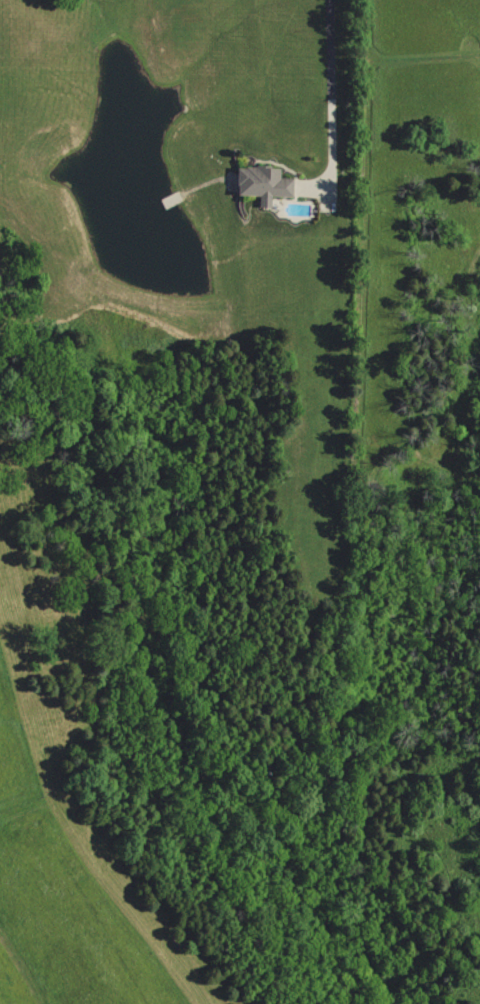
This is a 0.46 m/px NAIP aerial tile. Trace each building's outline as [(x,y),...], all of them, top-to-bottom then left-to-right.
[(232,195),(256,195),(256,207),(268,207),(268,196),(290,196),(291,178),(278,178),(278,167),(232,166),(232,195)]
